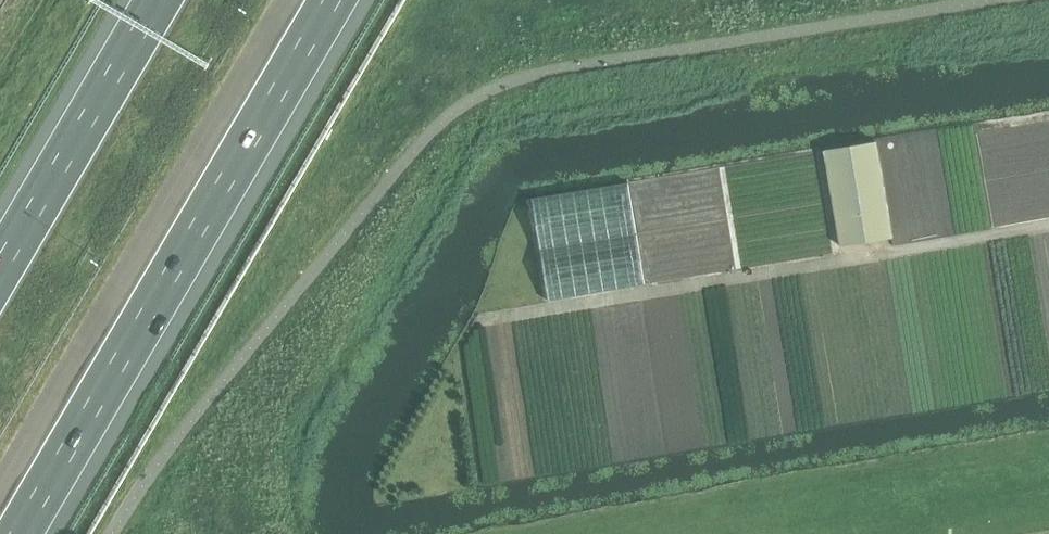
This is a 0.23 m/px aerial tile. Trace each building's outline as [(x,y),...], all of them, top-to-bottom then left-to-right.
[(840,245),(893,236),(877,140),(824,149),(840,245)]
